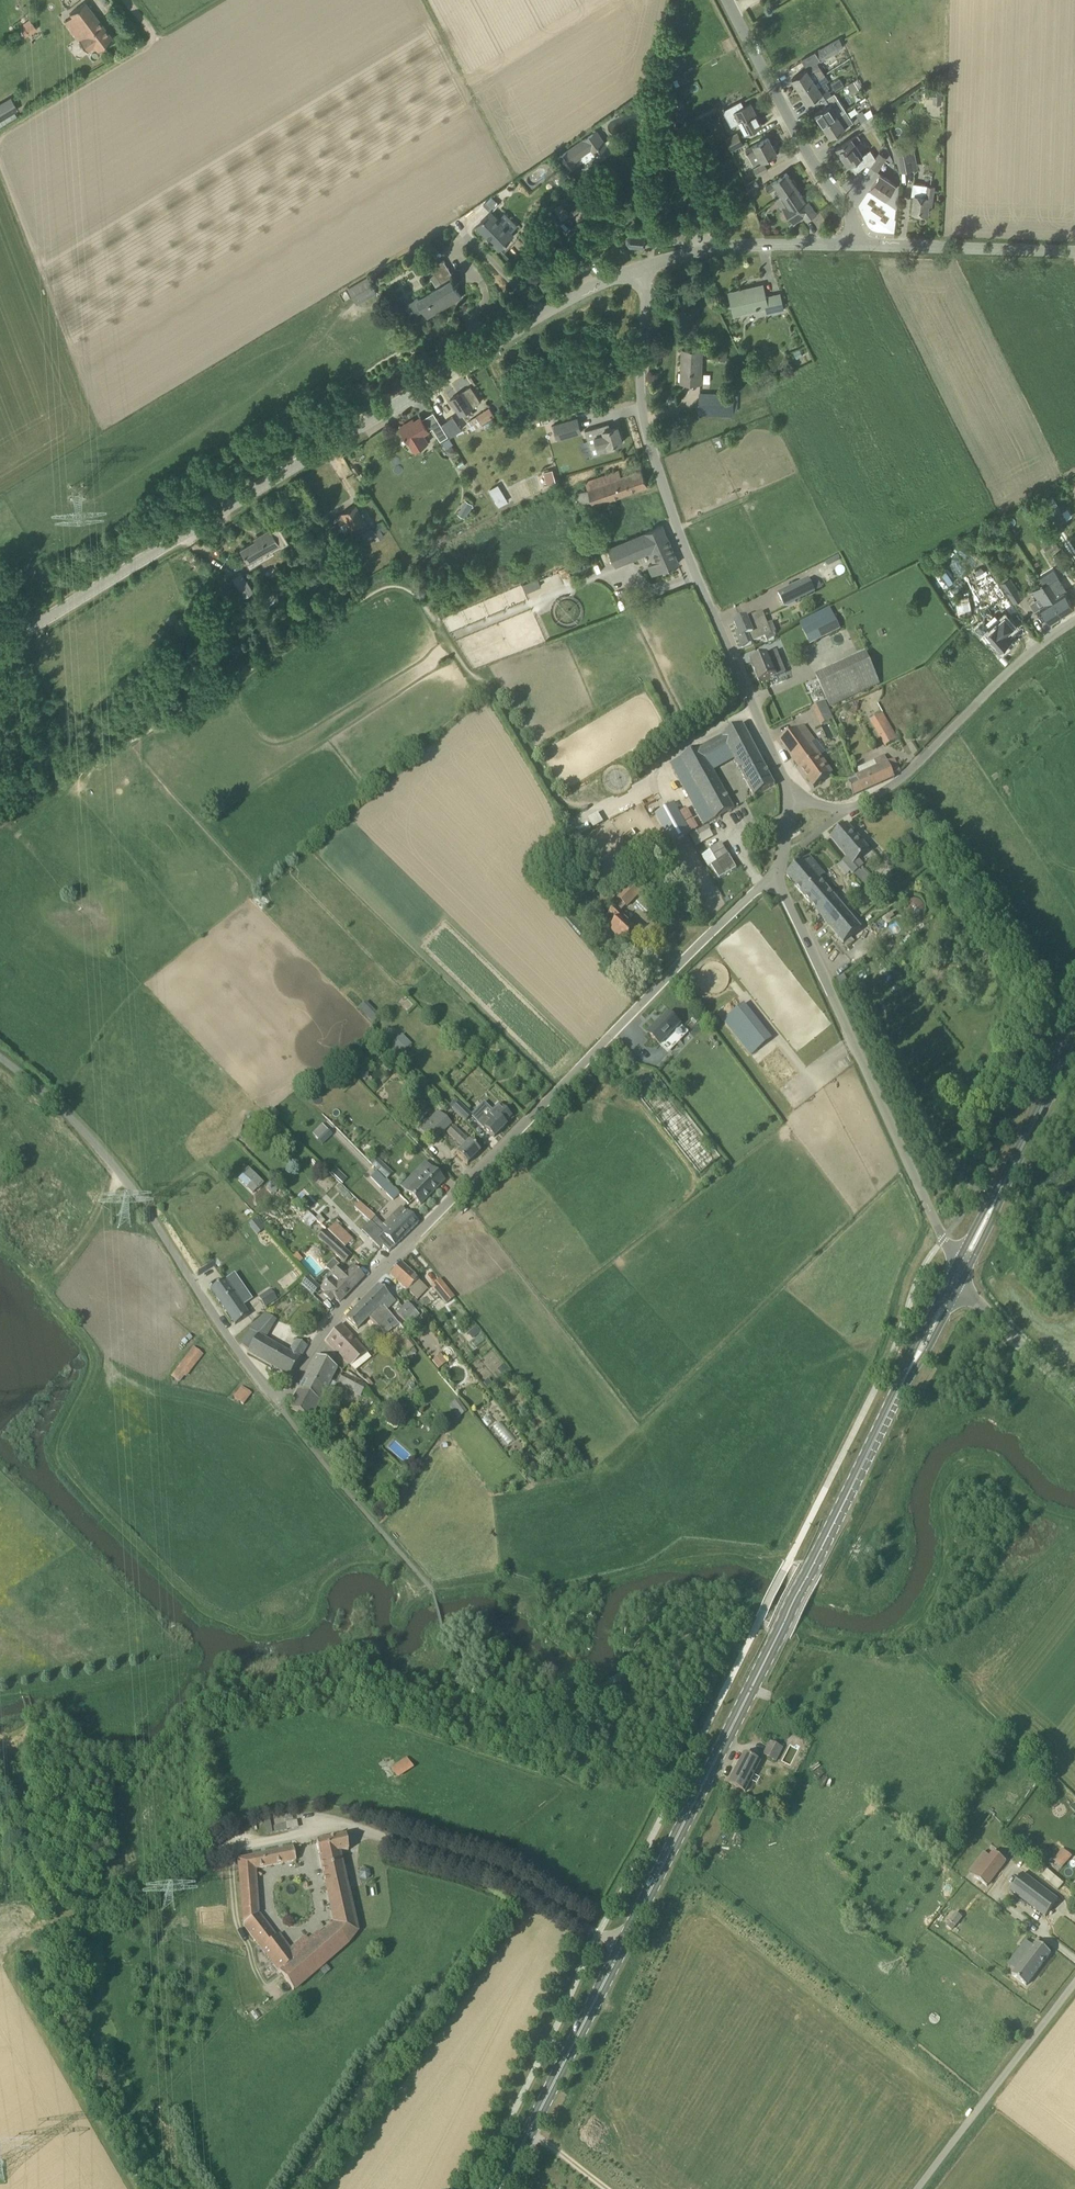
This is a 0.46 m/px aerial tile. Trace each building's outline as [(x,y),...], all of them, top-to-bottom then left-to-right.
[(98,51),(113,40),(85,2),(70,13),(86,35),(79,41),(87,51),(94,46),(98,51)] [(31,25),(28,21),(22,26),(25,29),(24,30),(21,33),(25,37),(28,35),(29,36),(36,30),(31,24),(31,25)] [(821,60),(839,50),(838,49),(844,46),(840,39),(816,52),(821,60)] [(820,65),(818,66),(816,63),(792,78),(800,90),(815,80),(825,74),(820,65)] [(824,100),(831,95),(820,78),(825,74),(815,80),(800,90),(808,103),(820,95),(824,100)] [(854,81),(851,83),(855,91),(859,89),(863,86),(858,78),(854,81)] [(840,79),(831,84),(835,90),(844,85),(840,79)] [(942,86),(925,86),(925,98),(933,98),(933,104),(942,104),(942,86)] [(842,112),(831,95),(824,100),(827,105),(815,113),(823,125),(842,112)] [(14,117),(11,112),(16,110),(8,98),(0,103),(0,126),(14,117)] [(732,114),(727,116),(732,125),(737,123),(740,121),(746,134),(762,125),(760,121),(760,122),(757,115),(751,104),(744,107),(741,101),(732,106),(735,112),(732,114)] [(846,110),(842,112),(823,125),(831,137),(854,122),(846,110)] [(683,111),(674,115),(679,127),(689,122),(683,111)] [(866,130),(877,123),(874,115),(861,122),(866,130)] [(608,146),(597,131),(584,140),(583,139),(568,149),(558,157),(570,173),(579,166),(575,159),(582,155),(587,161),(608,146)] [(726,138),(725,138),(731,149),(732,149),(742,143),(737,132),(726,138)] [(846,160),(860,151),(856,144),(861,140),(858,134),(837,147),(846,160)] [(773,145),(768,137),(746,149),(754,164),(763,159),(763,160),(777,153),(776,151),(777,150),(775,145),(773,145)] [(900,154),(900,168),(914,168),(914,153),(910,153),(910,144),(897,144),(897,154),(900,154)] [(875,159),(870,150),(862,155),(860,151),(846,160),(849,165),(850,164),(856,173),(868,164),(871,166),(875,159)] [(641,151),(629,156),(633,164),(645,159),(641,151)] [(877,171),(886,158),(879,153),(875,159),(871,166),(870,166),(877,171)] [(757,175),(768,170),(764,163),(754,169),(757,175)] [(792,180),(787,172),(766,186),(770,192),(778,186),(784,195),(791,191),(797,187),(795,185),(797,184),(794,179),(792,180)] [(886,198),(896,184),(881,173),(871,188),(886,198)] [(749,191),(758,185),(755,180),(746,186),(749,191)] [(912,195),(915,195),(913,212),(928,214),(929,206),(931,206),(933,186),(914,183),(912,195)] [(792,219),(794,222),(804,216),(806,220),(817,213),(803,196),(797,187),(791,191),(784,195),(781,197),(786,205),(783,207),(785,209),(785,213),(788,218),(792,219)] [(566,194),(544,209),(551,223),(575,207),(566,194)] [(514,234),(492,212),(477,226),(499,249),(514,234)] [(645,246),(646,234),(631,233),(627,236),(627,241),(630,245),(645,246)] [(428,316),(461,297),(452,281),(455,279),(444,261),(433,268),(443,285),(437,289),(418,300),(424,310),(428,316)] [(354,299),(373,288),(366,278),(347,289),(354,299)] [(766,297),(764,286),(742,291),(741,289),(729,292),(732,305),(735,304),(737,312),(767,304),(769,313),(784,309),(780,293),(766,297)] [(701,383),(702,350),(683,349),(681,382),(701,383)] [(719,350),(717,359),(726,361),(728,352),(719,350)] [(762,363),(754,369),(760,377),(768,371),(762,363)] [(703,373),(703,381),(711,382),(711,373),(703,373)] [(461,415),(481,401),(471,386),(450,399),(461,415)] [(733,412),(734,395),(700,394),(699,411),(733,412)] [(482,424),(494,416),(489,408),(477,416),(482,424)] [(577,416),(554,424),(559,440),(582,432),(577,416)] [(415,451),(422,447),(421,446),(425,443),(421,436),(430,431),(421,417),(402,429),(415,451)] [(440,440),(448,436),(440,423),(433,428),(440,440)] [(617,449),(615,444),(623,442),(618,426),(607,430),(605,424),(585,430),(588,439),(595,436),(600,454),(617,449)] [(717,448),(723,445),(719,436),(713,438),(717,448)] [(552,469),(544,470),(545,482),(554,481),(552,469)] [(648,486),(642,470),(621,476),(619,471),(585,483),(594,505),(648,486)] [(499,484),(489,490),(499,507),(509,500),(499,484)] [(1051,495),(1041,501),(1057,526),(1067,520),(1062,512),(1051,495)] [(465,499),(462,504),(471,509),(474,504),(465,499)] [(367,527),(355,505),(335,517),(340,524),(346,521),(349,527),(343,531),(347,539),(367,527)] [(991,540),(1006,532),(999,519),(984,528),(991,540)] [(662,525),(610,547),(617,565),(648,552),(652,563),(648,565),(652,575),(679,563),(662,525)] [(384,535),(383,533),(382,533),(378,526),(370,531),(375,540),(384,535)] [(240,549),(248,563),(272,549),(279,545),(269,529),(253,538),(254,541),(240,549)] [(1047,552),(1059,546),(1054,537),(1041,544),(1047,552)] [(1041,576),(1048,573),(1039,554),(1032,557),(1041,576)] [(943,571),(947,583),(954,581),(950,569),(943,571)] [(243,596),(252,591),(241,572),(232,578),(243,596)] [(992,575),(977,585),(984,597),(990,593),(996,602),(1006,596),(992,575)] [(1001,582),(1014,602),(1022,596),(1010,577),(1001,582)] [(525,590),(541,586),(539,578),(523,582),(525,590)] [(1058,596),(1054,590),(1056,589),(1052,581),(1045,585),(1063,615),(1074,607),(1065,592),(1058,596)] [(806,595),(801,584),(779,595),(785,606),(800,599),(799,598),(806,595)] [(1063,615),(1045,585),(1044,584),(1032,591),(1038,600),(1040,599),(1043,605),(1041,607),(1051,623),(1063,615)] [(956,597),(957,610),(971,608),(970,596),(956,597)] [(810,644),(840,629),(833,616),(835,615),(831,607),(820,613),(800,623),(810,644)] [(768,627),(762,612),(753,616),(753,615),(735,623),(738,632),(736,633),(742,648),(752,644),(751,643),(763,638),(760,631),(768,627)] [(984,622),(977,628),(987,639),(990,636),(1000,648),(1005,644),(1006,646),(1012,641),(1006,634),(1014,627),(1005,617),(995,626),(990,620),(986,624),(984,622)] [(785,672),(777,652),(769,655),(769,654),(750,662),(759,684),(785,672)] [(879,684),(865,654),(815,676),(829,707),(838,703),(879,684)] [(819,719),(830,714),(825,701),(813,706),(819,719)] [(885,747),(897,740),(882,714),(870,720),(885,747)] [(775,786),(743,725),(670,764),(704,826),(735,809),(715,771),(704,759),(728,746),(735,759),(755,798),(775,786)] [(831,776),(810,746),(798,730),(798,729),(779,739),(814,788),(831,776)] [(888,763),(885,756),(874,761),(858,768),(861,774),(856,777),(847,780),(854,796),(895,778),(893,774),(900,772),(894,760),(888,763)] [(671,845),(692,833),(675,802),(654,814),(671,845)] [(590,826),(602,821),(598,812),(586,816),(590,826)] [(853,875),(861,869),(855,862),(870,850),(848,824),(831,838),(847,858),(842,861),(850,871),(853,875)] [(632,828),(620,834),(625,843),(636,837),(632,828)] [(711,868),(719,883),(737,874),(722,846),(710,852),(716,865),(711,868)] [(844,944),(848,940),(861,930),(861,929),(820,880),(804,861),(787,875),(844,944)] [(866,891),(876,882),(865,869),(855,877),(866,891)] [(653,879),(662,887),(667,882),(659,873),(653,879)] [(608,933),(611,930),(625,943),(626,942),(628,942),(630,939),(630,937),(636,931),(629,924),(630,922),(620,912),(625,907),(626,908),(643,890),(633,881),(616,899),(619,901),(614,906),(615,907),(602,921),(598,925),(608,933)] [(835,978),(839,991),(849,988),(845,975),(835,978)] [(359,1007),(373,1022),(378,1016),(365,1001),(359,1007)] [(660,1045),(681,1024),(669,1013),(658,1024),(657,1023),(648,1033),(660,1045)] [(728,1017),(724,1020),(752,1056),(756,1053),(728,1017)] [(402,1034),(390,1045),(400,1055),(412,1044),(402,1034)] [(342,1068),(337,1073),(342,1078),(348,1085),(354,1080),(342,1068)] [(698,1173),(719,1157),(655,1074),(634,1089),(698,1173)] [(454,1100),(449,1106),(465,1121),(471,1115),(459,1103),(458,1104),(454,1100)] [(478,1122),(494,1138),(506,1125),(505,1124),(513,1117),(498,1102),(490,1110),(492,1112),(486,1118),(484,1116),(478,1122)] [(433,1141),(451,1123),(439,1110),(420,1128),(433,1141)] [(467,1165),(480,1152),(454,1126),(448,1131),(463,1146),(456,1153),(467,1165)] [(326,1129),(317,1140),(323,1145),(332,1135),(326,1129)] [(372,1165),(387,1179),(393,1173),(378,1159),(372,1165)] [(258,1190),(264,1184),(248,1168),(242,1174),(258,1190)] [(420,1205),(444,1181),(431,1168),(407,1192),(420,1205)] [(336,1169),(331,1174),(342,1184),(347,1180),(336,1169)] [(393,1201),(400,1194),(377,1171),(371,1177),(393,1201)] [(359,1202),(354,1207),(368,1219),(373,1215),(373,1214),(366,1208),(359,1202)] [(418,1223),(402,1206),(383,1225),(391,1233),(397,1227),(405,1236),(418,1223)] [(302,1219),(308,1226),(316,1220),(310,1212),(302,1219)] [(391,1233),(383,1225),(373,1215),(368,1219),(376,1227),(379,1230),(378,1230),(382,1233),(376,1239),(388,1252),(405,1236),(397,1227),(391,1233)] [(257,1219),(248,1226),(257,1236),(265,1230),(257,1219)] [(323,1231),(317,1226),(312,1231),(317,1237),(344,1263),(350,1257),(323,1231)] [(345,1245),(356,1234),(350,1228),(339,1238),(345,1245)] [(353,1267),(347,1273),(334,1259),(326,1268),(333,1275),(339,1281),(349,1293),(364,1277),(353,1267)] [(417,1300),(427,1290),(416,1280),(418,1279),(401,1263),(390,1275),(417,1300)] [(311,1293),(319,1285),(309,1275),(301,1282),(311,1293)] [(339,1303),(349,1293),(339,1281),(333,1275),(330,1279),(321,1288),(325,1292),(323,1294),(331,1301),(334,1298),(339,1303)] [(210,1289),(235,1325),(249,1315),(224,1280),(210,1289)] [(443,1301),(440,1296),(448,1290),(440,1280),(432,1285),(433,1286),(429,1290),(439,1304),(443,1301)] [(394,1302),(388,1297),(390,1296),(378,1285),(364,1299),(376,1310),(379,1306),(383,1302),(389,1307),(394,1302)] [(277,1298),(271,1290),(259,1299),(265,1307),(277,1298)] [(376,1310),(364,1299),(346,1318),(356,1328),(368,1316),(374,1322),(384,1312),(379,1306),(376,1310)] [(409,1325),(420,1315),(407,1303),(397,1313),(409,1325)] [(289,1352),(266,1339),(276,1320),(266,1313),(252,1327),(242,1345),(248,1351),(247,1353),(289,1377),(307,1346),(296,1340),(289,1352)] [(352,1366),(366,1354),(341,1324),(326,1340),(350,1364),(352,1366)] [(475,1327),(467,1334),(471,1340),(480,1333),(475,1327)] [(378,1332),(372,1337),(379,1347),(386,1342),(378,1332)] [(392,1344),(401,1357),(414,1348),(405,1335),(392,1344)] [(190,1345),(171,1378),(182,1384),(201,1352),(190,1345)] [(440,1355),(432,1361),(438,1369),(447,1363),(440,1355)] [(289,1409),(310,1420),(337,1367),(316,1356),(289,1409)] [(360,1395),(366,1385),(343,1372),(337,1383),(360,1395)] [(241,1385),(233,1398),(244,1404),(251,1391),(241,1385)] [(342,1457),(345,1452),(337,1448),(335,1453),(342,1457)] [(776,1761),(783,1748),(770,1741),(763,1754),(776,1761)] [(745,1792),(761,1762),(745,1754),(729,1784),(745,1792)] [(413,1767),(407,1758),(391,1768),(397,1778),(413,1767)] [(265,1833),(272,1832),(270,1818),(264,1819),(265,1833)] [(295,1990),(347,1945),(359,1929),(340,1853),(348,1851),(346,1836),(317,1843),(335,1924),(297,1957),(279,1934),(277,1936),(259,1913),(256,1870),(296,1861),(293,1848),(238,1859),(244,1924),(244,1926),(295,1990)] [(1062,1868),(1071,1857),(1062,1849),(1053,1859),(1062,1868)] [(987,1885),(1005,1861),(994,1852),(975,1877),(987,1885)] [(1039,1925),(1051,1909),(1010,1877),(998,1893),(1039,1925)] [(1027,1986),(1051,1954),(1036,1943),(1012,1975),(1027,1986)]
